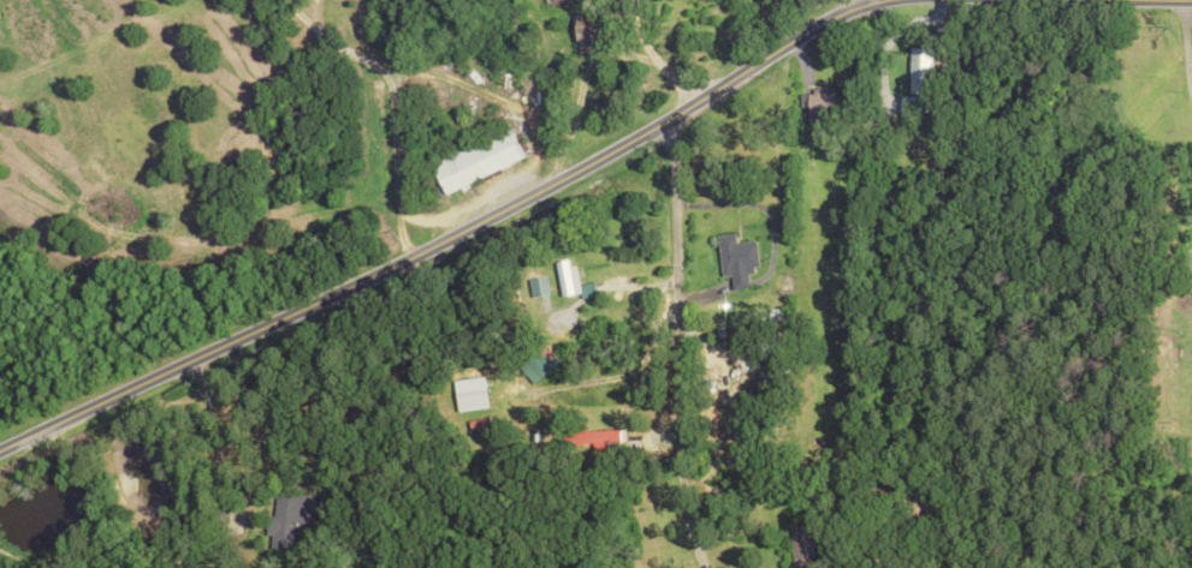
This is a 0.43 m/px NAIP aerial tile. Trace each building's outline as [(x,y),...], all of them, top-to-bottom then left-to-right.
[(570,43),(601,44),(602,14),(571,13),(570,43)] [(905,93),(928,94),(929,49),(906,48),(905,93)] [(797,95),(798,124),(818,124),(818,115),(829,115),(828,91),(806,92),(807,94),(797,95)] [(918,117),(919,97),(895,96),(895,116),(918,117)] [(436,191),(518,161),(507,132),(426,161),(436,191)] [(718,277),(728,276),(729,290),(746,288),(745,274),(755,273),(753,241),(733,242),(732,234),(715,235),(718,277)] [(568,279),(572,279),(569,259),(553,262),(559,297),(571,294),(568,279)] [(557,361),(541,344),(516,367),(532,384),(557,361)] [(456,412),(486,407),(481,377),(451,382),(456,412)] [(573,431),(574,451),(619,450),(618,429),(573,431)] [(315,496),(274,491),(269,537),(272,537),(271,547),(293,550),(297,521),(312,523),(315,496)] [(792,567),(814,567),(809,524),(787,526),(792,567)]
